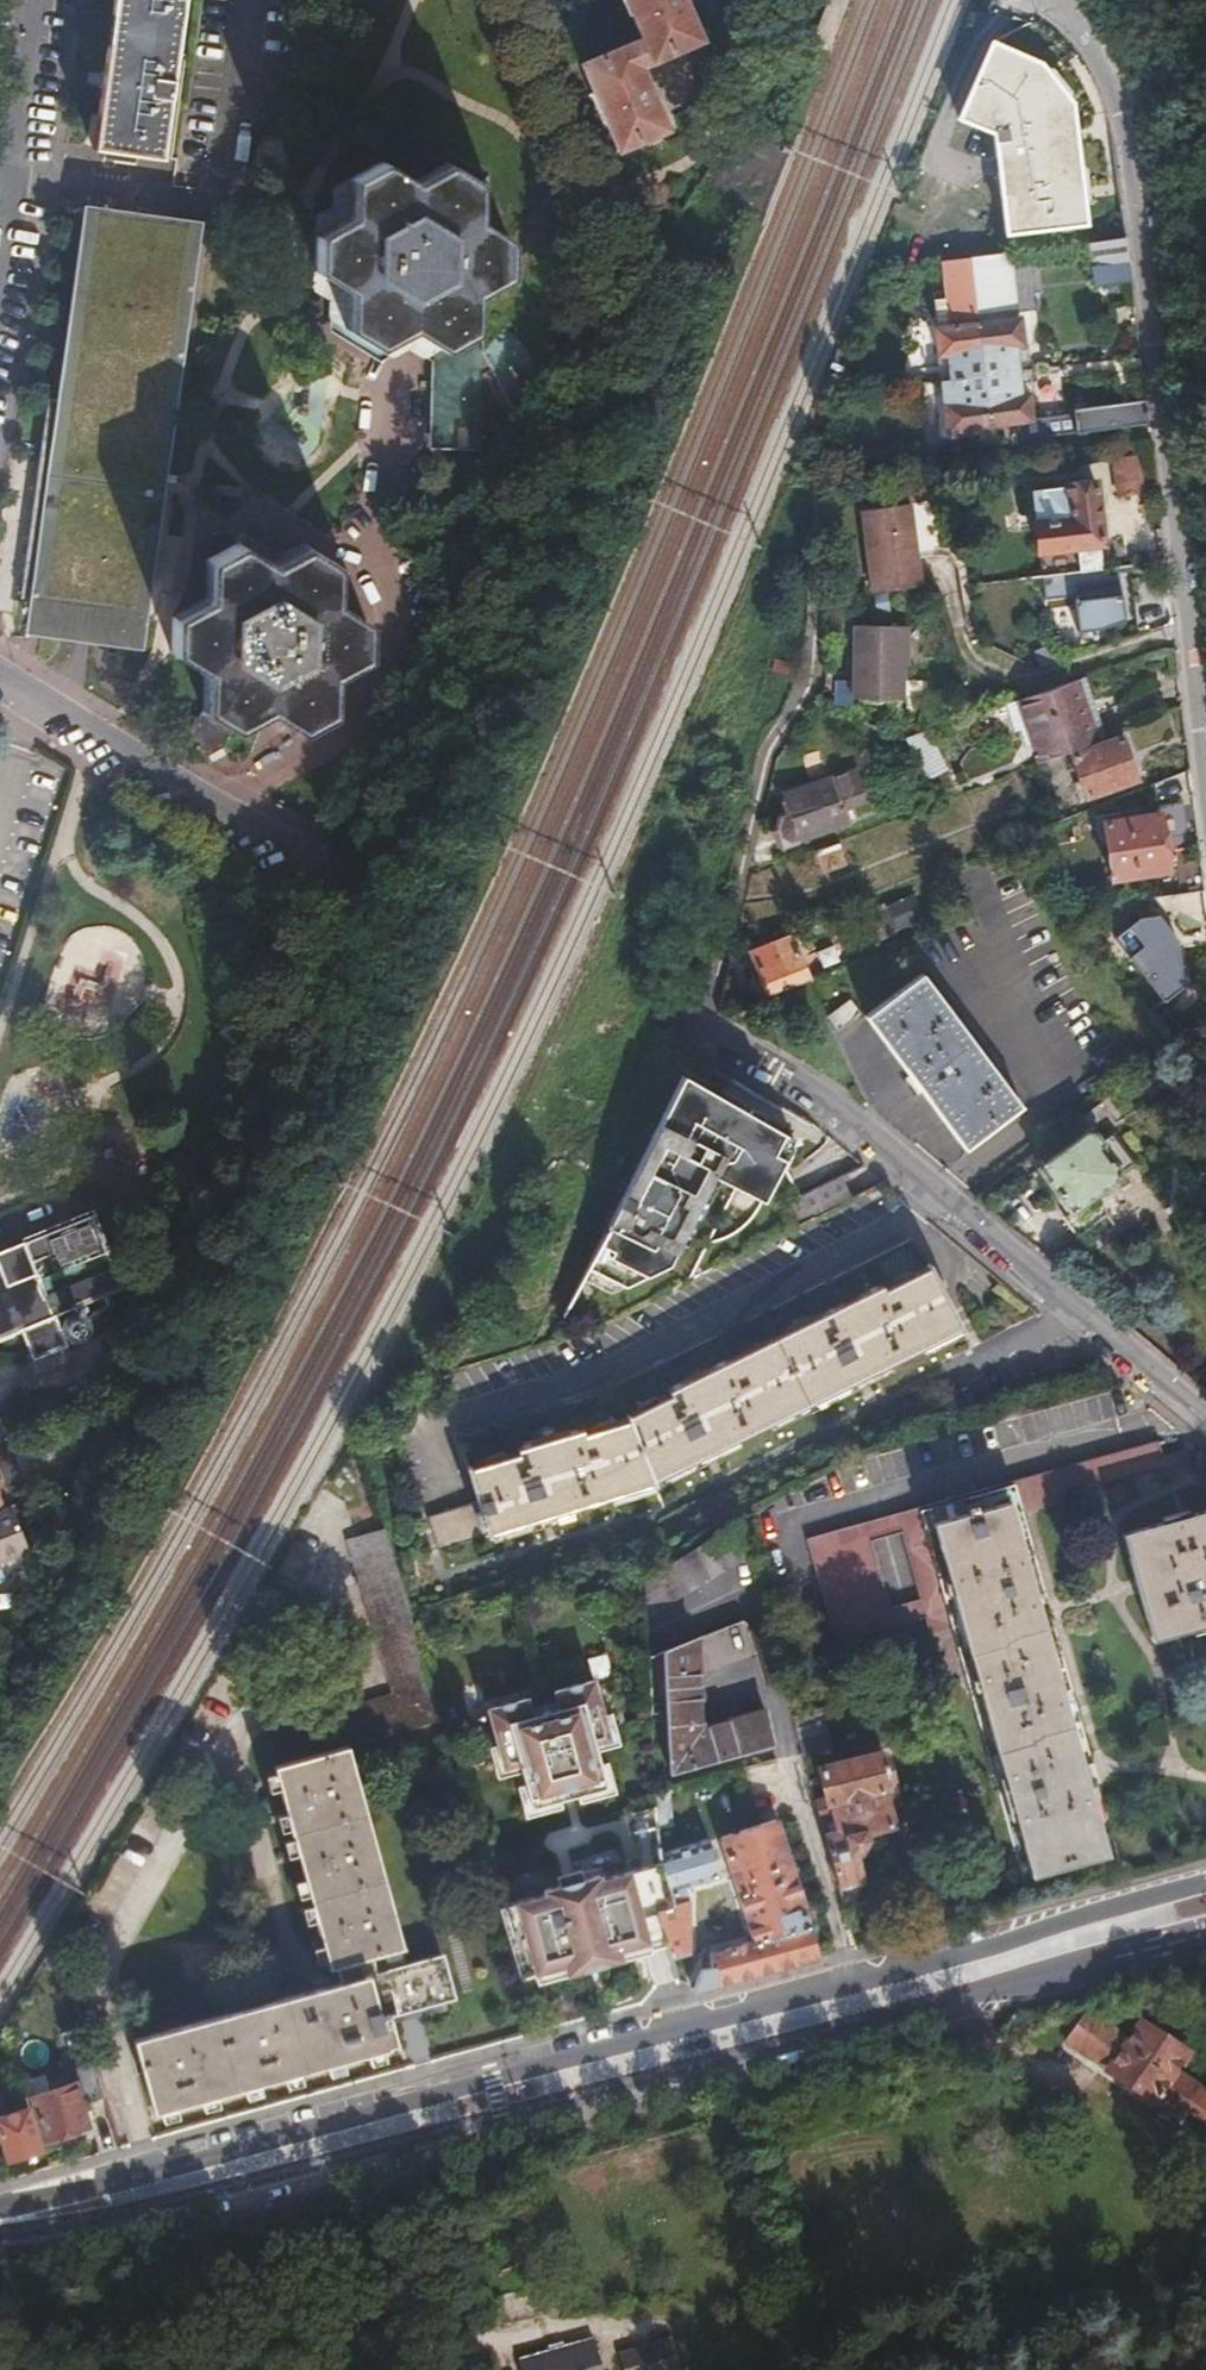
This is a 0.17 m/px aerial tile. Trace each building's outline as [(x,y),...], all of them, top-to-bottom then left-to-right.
[(89,145),(155,154),(176,0),(107,0),(89,145)] [(641,39),(581,66),(593,92),(590,93),(602,123),(607,121),(619,150),(665,129),(649,90),(642,93),(638,82),(645,79),(640,66),(699,41),(682,2),(676,5),(674,0),(624,0),(641,39)] [(1038,56),(988,34),(952,113),(992,130),(1003,229),(1084,220),(1069,93),(1038,56)] [(649,90),(645,79),(638,82),(642,93),(649,90)] [(311,232),(310,272),(341,291),(341,326),(373,346),(402,329),(435,349),(469,330),(470,294),(502,275),(503,238),(470,219),(470,181),(443,164),(408,183),(373,162),(343,178),(343,217),(311,232)] [(82,208),(27,619),(121,634),(141,494),(236,506),(273,233),(82,208)] [(1126,261),(1124,237),(1085,242),(1089,266),(1126,261)] [(975,323),(982,377),(1016,373),(1013,345),(1023,343),(1020,317),(1017,318),(1009,252),(989,255),(967,258),(975,323)] [(944,355),(947,381),(982,377),(975,323),(967,258),(940,261),(944,291),(929,293),(933,328),(931,329),(935,356),(944,355)] [(1129,282),(1126,261),(1089,266),(1090,276),(1092,287),(1129,282)] [(1016,373),(1032,371),(1029,343),(1023,343),(1013,345),(1016,373)] [(935,356),(938,383),(947,381),(944,355),(935,356)] [(1035,393),(1032,371),(1016,373),(1018,396),(1029,394),(1035,393)] [(982,377),(988,425),(1032,419),(1029,394),(1018,396),(1016,373),(982,377)] [(947,381),(938,383),(940,405),(943,430),(988,425),(982,377),(947,381)] [(282,401),(276,442),(317,448),(323,407),(282,401)] [(1105,404),(1071,408),(1074,426),(1107,422),(1105,404)] [(1124,431),(1146,429),(1143,404),(1109,409),(1112,432),(1124,431)] [(1134,457),(1132,443),(1108,446),(1111,461),(1134,457)] [(1134,457),(1111,461),(1101,462),(1107,496),(1116,495),(1117,497),(1140,491),(1134,457)] [(1092,481),(1027,488),(1034,550),(1074,546),(1076,563),(1096,561),(1094,544),(1100,543),(1092,481)] [(926,501),(878,508),(889,589),(937,582),(926,501)] [(168,616),(168,651),(198,671),(197,709),(230,730),(264,712),(292,731),(324,712),(326,675),(358,656),(361,622),(329,601),(330,565),(300,546),(268,562),(235,543),(202,560),(200,598),(168,616)] [(1127,617),(1117,592),(1070,596),(1077,634),(1127,617)] [(903,626),(853,626),(853,699),(903,698),(903,626)] [(1094,740),(1102,737),(1083,680),(1074,682),(1094,740)] [(1035,763),(1094,740),(1074,682),(975,715),(984,742),(1023,729),(1035,763)] [(925,732),(904,739),(918,783),(939,775),(925,732)] [(1121,736),(1070,756),(1086,800),(1137,780),(1121,736)] [(780,818),(777,831),(781,845),(849,822),(845,808),(867,800),(857,770),(784,795),(790,814),(780,818)] [(1157,815),(1101,822),(1110,879),(1165,872),(1157,815)] [(839,844),(816,853),(822,871),(845,862),(839,844)] [(889,905),(874,911),(885,941),(901,935),(889,905)] [(1126,957),(1161,1003),(1181,988),(1176,940),(1157,915),(1137,918),(1126,927),(1141,946),(1126,957)] [(748,952),(765,997),(809,980),(791,936),(748,952)] [(921,974),(864,1016),(908,1077),(905,1079),(917,1094),(920,1092),(964,1150),(1022,1107),(921,974)] [(848,999),(826,1016),(836,1029),(858,1013),(848,999)] [(715,1096),(680,1076),(580,1279),(610,1294),(667,1265),(711,1177),(734,1188),(761,1202),(793,1140),(739,1109),(733,1118),(726,1115),(702,1122),(699,1111),(708,1109),(715,1096)] [(739,1109),(715,1096),(708,1109),(699,1111),(702,1122),(726,1115),(733,1118),(739,1109)] [(1085,1133),(1039,1168),(1072,1214),(1065,1219),(1079,1236),(1109,1215),(1096,1197),(1117,1180),(1095,1152),(1098,1150),(1085,1133)] [(794,1200),(813,1216),(849,1197),(839,1178),(794,1200)] [(43,1205),(51,1226),(78,1216),(70,1195),(43,1205)] [(785,1204),(796,1225),(813,1216),(794,1200),(785,1204)] [(0,1248),(0,1367),(23,1358),(27,1369),(68,1353),(56,1322),(119,1297),(116,1291),(85,1214),(0,1248)] [(480,1502),(430,1520),(441,1555),(658,1487),(656,1483),(873,1376),(962,1332),(930,1268),(909,1241),(613,1388),(614,1391),(459,1439),(480,1502)] [(1171,1480),(1196,1474),(1188,1450),(1164,1456),(1159,1439),(805,1539),(835,1643),(926,1619),(931,1636),(966,1627),(1033,1875),(1110,1854),(1017,1514),(1169,1473),(1171,1480)] [(0,1509),(0,1566),(21,1560),(7,1506),(6,1507),(0,1509)] [(1125,1533),(1154,1639),(1205,1626),(1205,1511),(1125,1533)] [(412,1616),(385,1528),(349,1539),(392,1695),(265,1729),(330,1966),(336,1965),(341,1983),(136,2040),(156,2114),(399,2044),(391,2015),(455,1997),(443,1953),(408,1964),(403,1948),(406,1947),(351,1747),(444,1722),(430,1677),(412,1616)] [(743,1621),(651,1658),(653,1690),(668,1685),(674,1773),(774,1746),(766,1709),(702,1727),(698,1673),(755,1651),(747,1624),(743,1621)] [(923,1644),(904,1649),(912,1681),(931,1676),(923,1644)] [(606,1668),(461,1709),(468,1732),(500,1726),(506,1750),(488,1755),(496,1789),(514,1784),(525,1824),(622,1797),(605,1750),(628,1744),(606,1668)] [(819,1714),(794,1720),(804,1755),(829,1748),(819,1714)] [(826,1840),(839,1887),(862,1880),(855,1852),(866,1840),(865,1837),(895,1829),(890,1812),(885,1791),(888,1791),(893,1781),(888,1759),(876,1754),(819,1769),(827,1799),(816,1803),(821,1820),(832,1816),(838,1836),(826,1840)] [(885,1791),(890,1812),(900,1809),(893,1781),(888,1791),(885,1791)] [(821,1958),(779,1820),(725,1834),(755,1939),(710,1952),(714,1965),(704,1968),(693,1986),(694,1992),(736,1981),(821,1958)] [(714,1837),(666,1851),(682,1903),(658,1912),(677,1974),(687,1971),(694,1954),(696,1898),(692,1884),(724,1874),(714,1837)] [(682,1903),(666,1851),(498,1902),(525,1993),(671,1955),(658,1912),(682,1903)] [(1073,2025),(1063,2040),(1108,2068),(1106,2071),(1153,2101),(1156,2098),(1178,2113),(1184,2104),(1205,2119),(1205,2091),(1174,2070),(1186,2051),(1138,2021),(1127,2038),(1095,2018),(1073,2025)] [(29,2085),(33,2098),(37,2097),(50,2144),(58,2142),(67,2139),(93,2132),(88,2112),(109,2106),(98,2070),(82,2075),(84,2082),(55,2091),(53,2084),(45,2087),(42,2081),(29,2085)] [(0,2117),(0,2122),(11,2162),(44,2152),(32,2107),(0,2117)] [(614,2351),(619,2369),(674,2369),(664,2336),(614,2351)] [(542,2352),(513,2360),(516,2369),(593,2369),(586,2340),(561,2347),(542,2352)] [(539,2345),(542,2352),(561,2347),(558,2340),(539,2345)]
